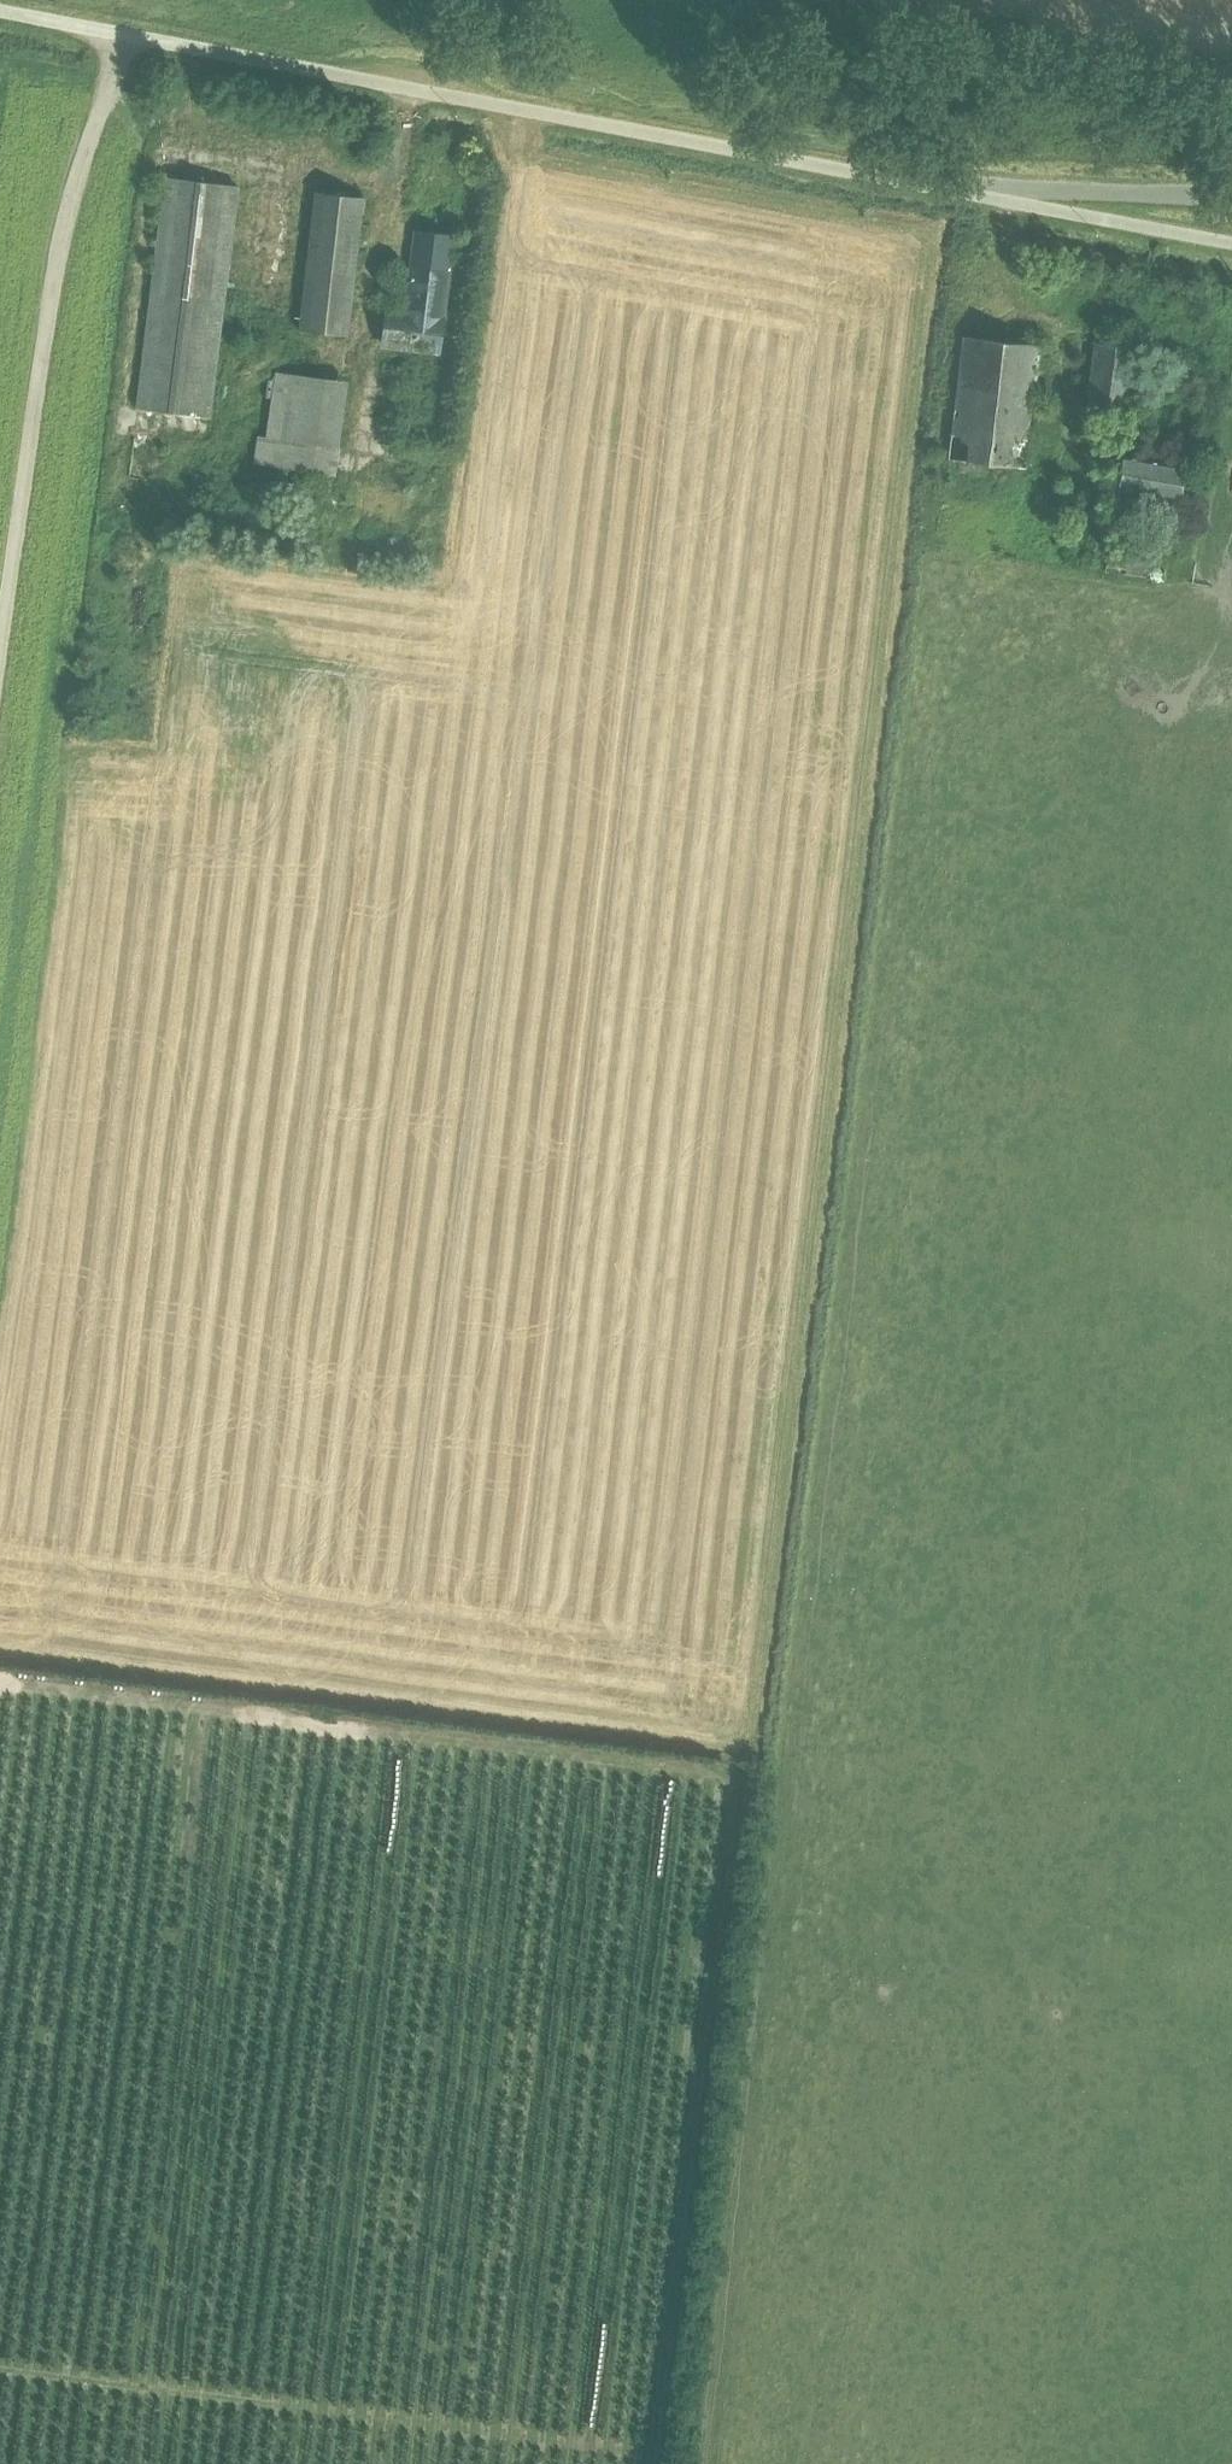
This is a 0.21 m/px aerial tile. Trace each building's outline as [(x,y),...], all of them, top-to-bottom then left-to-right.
[(167,177),(139,409),(208,418),(236,186),(167,177)] [(316,192),(300,329),(348,335),(364,198),(316,192)] [(385,305),(380,348),(441,355),(451,270),(448,270),(449,254),(445,254),(447,233),(419,230),(415,266),(409,265),(404,308),(385,305)] [(962,336),(947,459),(1026,469),(1041,345),(962,336)] [(1094,342),(1088,411),(1128,416),(1135,346),(1094,342)] [(257,434),(253,462),(335,474),(347,381),(274,370),(273,378),(267,377),(264,396),(270,397),(265,435),(257,434)] [(1117,493),(1138,496),(1180,504),(1186,466),(1123,455),(1117,493)] [(1138,496),(1117,493),(1110,530),(1132,533),(1138,496)] [(1109,544),(1106,567),(1126,570),(1125,574),(1144,577),(1146,565),(1142,564),(1142,561),(1160,564),(1160,570),(1164,570),(1167,553),(1109,544)]
